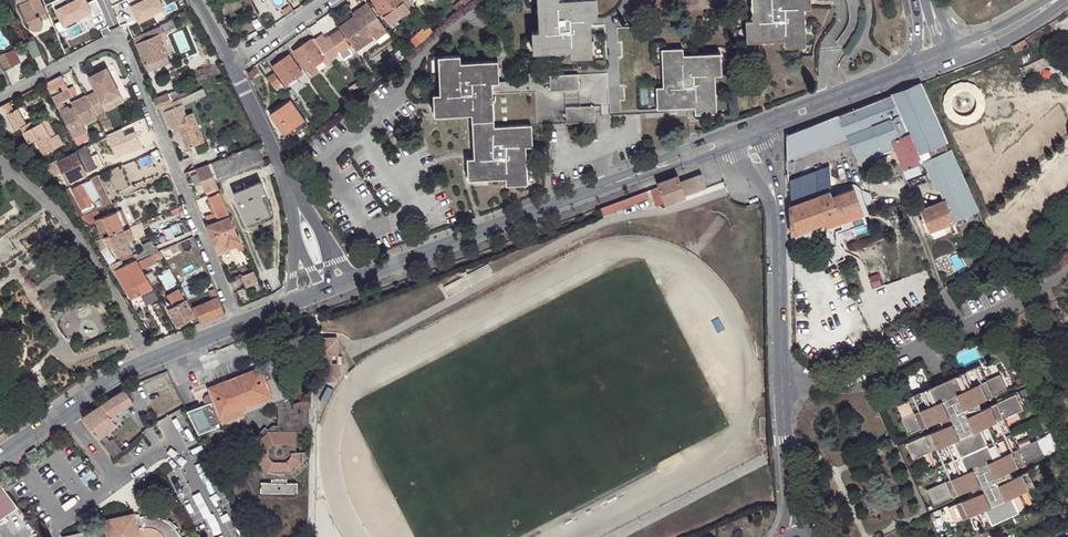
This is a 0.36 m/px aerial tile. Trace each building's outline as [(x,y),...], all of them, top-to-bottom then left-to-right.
[(30,26),(31,28),(33,29),(34,30),(36,30),(37,30),(38,30),(40,29),(41,28),(42,27),(43,26),(43,25),(43,23),(43,21),(42,20),(40,15),(46,11),(41,0),(17,0),(30,26)] [(389,24),(401,16),(396,8),(404,2),(410,10),(415,7),(411,0),(372,0),(389,24)] [(532,30),(532,37),(537,36),(537,51),(571,49),(571,57),(588,56),(587,41),(592,41),(591,34),(590,18),(598,18),(597,11),(593,11),(592,0),(542,0),(542,7),(538,7),(538,8),(539,30),(532,30)] [(752,19),(745,20),(746,26),(750,26),(751,41),(784,39),(784,46),(800,45),(802,46),(801,31),(805,30),(804,8),(811,7),(811,1),(806,1),(806,0),(752,0),(752,19)] [(140,24),(161,14),(154,1),(134,12),(140,24)] [(404,2),(396,8),(401,16),(402,17),(410,10),(404,2)] [(354,16),(339,27),(351,44),(356,50),(375,37),(379,43),(390,35),(378,19),(367,3),(358,9),(360,12),(354,16)] [(134,38),(145,64),(167,55),(159,36),(159,35),(163,33),(163,32),(176,27),(173,20),(160,25),(161,26),(134,38)] [(611,28),(605,28),(607,72),(609,105),(609,110),(609,114),(631,114),(657,113),(657,108),(657,93),(656,87),(655,64),(654,43),(653,26),(611,28)] [(424,31),(422,30),(404,45),(406,48),(404,49),(408,55),(433,32),(429,27),(424,31)] [(339,29),(325,38),(322,34),(315,39),(329,60),(339,54),(343,60),(350,55),(354,61),(360,57),(356,50),(351,44),(350,46),(339,29)] [(329,60),(315,39),(314,38),(294,51),(307,70),(315,64),(322,59),(327,66),(331,63),(329,60)] [(1029,46),(1025,39),(1013,46),(1017,52),(1029,46)] [(662,64),(663,86),(656,87),(657,93),(661,93),(662,108),(669,108),(695,106),(695,113),(712,112),(712,98),(716,98),(715,92),(715,75),(722,75),(721,68),(717,68),(716,53),(683,55),(683,48),(666,49),(666,63),(662,64)] [(394,65),(405,56),(400,49),(388,58),(394,65)] [(0,55),(0,62),(4,70),(12,67),(5,53),(0,55)] [(289,54),(272,66),(285,84),(302,72),(289,54)] [(167,55),(145,64),(148,72),(170,62),(167,55)] [(476,120),(489,119),(489,105),(493,105),(492,82),(499,82),(499,75),(494,75),(494,61),(460,62),(460,55),(443,56),(444,70),(439,71),(439,72),(440,94),(434,94),(434,101),(438,100),(439,115),(472,114),(472,120),(476,120)] [(315,64),(307,70),(312,77),(319,72),(315,64)] [(87,96),(97,115),(107,110),(103,103),(121,94),(107,68),(89,77),(96,91),(87,96)] [(981,71),(958,80),(961,88),(984,80),(981,71)] [(274,72),(267,77),(278,92),(285,87),(274,72)] [(499,82),(492,82),(493,105),(494,119),(494,126),(527,125),(532,125),(560,123),(595,121),(595,115),(595,106),(609,105),(607,72),(506,78),(506,81),(499,82)] [(372,74),(365,79),(371,86),(377,80),(372,74)] [(356,82),(349,88),(351,91),(359,85),(356,82)] [(847,135),(855,154),(908,133),(916,153),(947,141),(934,112),(921,83),(839,115),(847,135)] [(68,88),(52,96),(74,138),(87,131),(83,125),(98,118),(97,115),(87,96),(72,103),(74,107),(70,109),(69,106),(66,108),(62,102),(72,97),(68,88)] [(193,93),(182,97),(184,103),(206,94),(204,88),(193,93)] [(292,88),(288,91),(294,100),(298,97),(292,88)] [(168,93),(172,102),(177,100),(173,91),(168,93)] [(155,99),(158,108),(163,106),(172,102),(168,93),(155,99)] [(356,98),(352,93),(343,100),(347,105),(356,98)] [(107,110),(124,101),(121,94),(103,103),(107,110)] [(177,100),(172,102),(163,106),(171,127),(177,125),(187,149),(198,144),(192,128),(197,125),(192,112),(185,114),(178,99),(177,100)] [(290,99),(270,113),(285,134),(290,130),(305,120),(290,99)] [(8,102),(0,106),(0,124),(4,128),(7,127),(13,132),(21,127),(29,143),(35,139),(43,154),(63,144),(57,133),(55,134),(51,137),(42,121),(35,125),(32,127),(29,122),(26,124),(17,108),(13,111),(8,102)] [(787,135),(788,157),(847,135),(839,115),(787,135)] [(46,119),(42,121),(51,137),(55,134),(46,119)] [(489,119),(476,120),(477,135),(473,135),(474,158),(467,158),(468,165),(472,165),(472,179),(505,178),(506,184),(523,184),(522,169),(526,169),(526,146),(533,146),(532,139),(528,139),(527,125),(494,126),(494,119),(489,119)] [(290,130),(293,134),(308,124),(305,120),(290,130)] [(192,128),(198,144),(204,142),(197,125),(192,128)] [(855,154),(858,161),(895,148),(903,169),(921,162),(916,153),(908,133),(855,154)] [(924,161),(951,151),(947,141),(916,153),(921,162),(924,161)] [(209,164),(216,181),(265,162),(258,144),(209,164)] [(927,167),(954,156),(952,152),(925,164),(927,167)] [(58,162),(68,182),(86,173),(76,153),(58,162)] [(964,178),(954,156),(927,167),(936,190),(941,188),(964,178)] [(50,163),(46,166),(52,174),(56,171),(57,170),(50,163)] [(197,169),(206,192),(218,187),(216,181),(209,164),(197,169)] [(52,174),(57,180),(61,177),(56,171),(52,174)] [(790,180),(791,205),(819,195),(817,171),(790,180)] [(707,186),(702,173),(680,180),(678,175),(657,183),(658,186),(651,188),(657,205),(664,203),(665,204),(686,197),(707,188),(707,186)] [(88,181),(72,189),(82,209),(99,200),(101,206),(112,202),(98,174),(91,177),(91,179),(88,181)] [(964,178),(941,188),(945,200),(954,221),(974,212),(974,211),(978,209),(964,178)] [(265,191),(261,181),(234,192),(246,223),(259,218),(270,214),(261,193),(265,191)] [(827,225),(828,248),(837,246),(835,219),(861,209),(854,188),(832,197),(829,191),(819,195),(829,221),(827,222),(827,225)] [(76,205),(68,189),(63,192),(72,208),(76,205)] [(601,208),(603,215),(648,198),(646,191),(601,208)] [(210,198),(216,212),(213,213),(207,215),(211,223),(230,215),(220,192),(209,196),(210,198)] [(791,205),(789,205),(792,236),(827,225),(827,222),(829,221),(819,195),(791,205)] [(952,222),(954,222),(954,221),(945,200),(922,209),(925,217),(920,219),(926,233),(952,222)] [(81,214),(76,205),(72,208),(78,216),(81,214)] [(100,217),(97,209),(81,216),(86,227),(97,223),(103,237),(104,237),(110,234),(128,227),(120,209),(100,217)] [(211,223),(208,224),(206,225),(219,254),(237,246),(238,250),(244,248),(241,241),(242,240),(239,233),(238,234),(230,215),(211,223)] [(952,222),(926,233),(934,238),(955,229),(952,222)] [(792,236),(793,244),(812,237),(817,252),(828,248),(827,225),(792,236)] [(128,227),(110,234),(114,242),(120,257),(132,252),(127,241),(134,238),(129,227),(128,227)] [(114,242),(110,234),(104,237),(108,245),(114,242)] [(1005,248),(999,234),(991,238),(997,251),(1005,248)] [(991,238),(988,239),(994,252),(997,251),(991,238)] [(177,243),(170,245),(173,252),(180,250),(177,243)] [(136,259),(137,260),(152,253),(158,251),(155,245),(134,255),(136,259)] [(159,258),(162,256),(159,250),(158,251),(152,253),(152,254),(155,260),(159,258)] [(243,253),(236,256),(239,261),(246,258),(243,253)] [(152,254),(138,261),(142,269),(156,262),(155,260),(152,254)] [(121,260),(109,264),(112,271),(116,269),(131,298),(152,288),(137,260),(136,259),(124,265),(121,260)] [(254,271),(241,276),(245,287),(258,281),(254,271)] [(199,286),(185,294),(188,299),(202,293),(199,286)] [(209,290),(213,299),(218,297),(214,288),(209,290)] [(100,296),(96,289),(86,294),(90,302),(100,296)] [(168,309),(178,326),(195,315),(186,299),(185,299),(179,289),(168,295),(174,306),(168,309)] [(201,322),(225,313),(218,297),(213,299),(192,308),(201,322)] [(938,308),(928,313),(933,321),(942,316),(938,308)] [(324,336),(324,378),(340,378),(340,361),(334,361),(334,353),(340,353),(339,336),(324,336)] [(207,388),(195,392),(201,405),(187,410),(199,434),(274,404),(278,413),(277,426),(272,425),(272,431),(269,430),(265,427),(253,439),(256,442),(256,446),(251,446),(251,457),(256,457),(256,461),(252,464),(265,477),(268,473),(272,473),(271,482),(261,482),(261,493),(297,494),(298,483),(287,482),(287,473),(291,474),(294,477),(307,465),(303,462),(303,458),(308,458),(309,452),(296,451),(297,432),(309,432),(309,399),(307,399),(293,404),(293,409),(292,409),(288,399),(289,398),(284,387),(288,386),(291,393),(311,386),(312,373),(283,383),(273,357),(259,363),(261,367),(207,388)] [(910,401),(915,412),(903,418),(902,418),(909,434),(938,421),(941,428),(906,443),(913,459),(932,451),(946,481),(927,489),(934,505),(964,492),(967,499),(956,503),(963,519),(971,516),(978,531),(1034,506),(1027,491),(1036,487),(1028,471),(1018,476),(1015,469),(1044,455),(1037,439),(1018,448),(1005,418),(1024,409),(1017,394),(982,409),(979,402),(1007,389),(1000,373),(987,379),(980,365),(908,397),(910,401)] [(82,417),(99,438),(117,424),(111,416),(133,402),(125,389),(82,417)] [(898,407),(903,418),(915,412),(910,401),(898,407)] [(18,506),(18,505),(6,490),(0,482),(0,518),(18,506)] [(963,519),(956,503),(948,507),(955,523),(963,519)] [(137,529),(134,518),(134,514),(131,519),(124,521),(119,518),(116,522),(112,519),(109,524),(105,521),(108,535),(108,536),(135,536),(133,530),(137,529)] [(143,528),(148,527),(154,528),(160,531),(163,535),(164,536),(182,536),(181,536),(180,536),(178,532),(175,529),(177,526),(171,521),(170,523),(167,520),(164,519),(161,518),(161,514),(155,514),(154,516),(149,515),(145,515),(140,516),(134,518),(137,529),(143,528)] [(61,536),(62,536),(97,536),(95,529),(61,536)]
